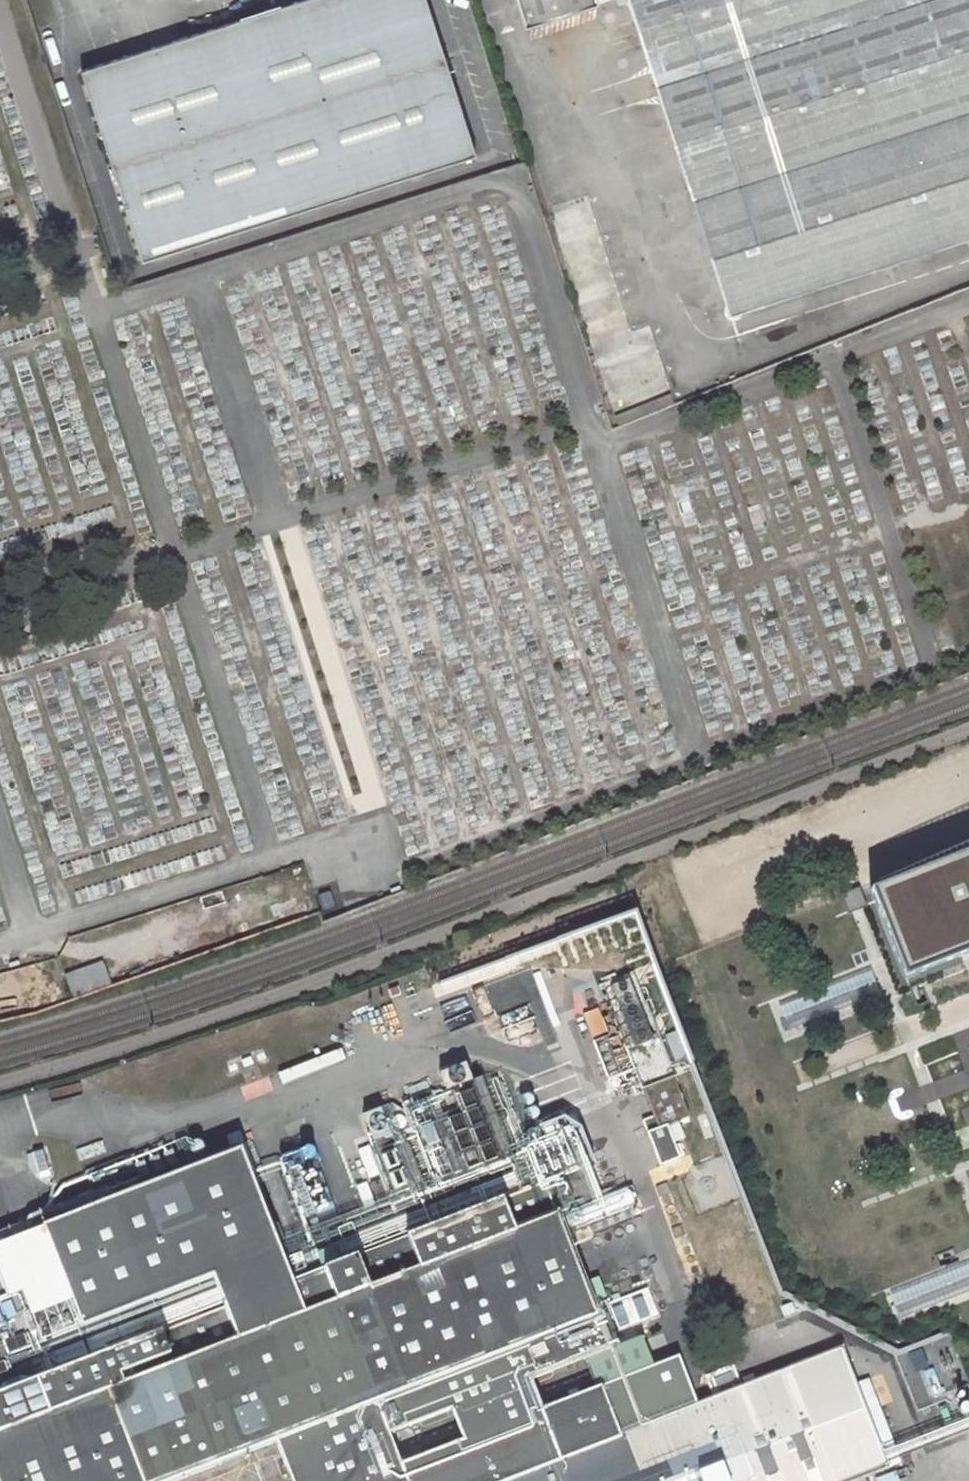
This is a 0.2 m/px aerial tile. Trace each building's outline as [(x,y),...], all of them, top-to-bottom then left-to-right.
[(427,0),(302,0),(82,70),(142,260),(476,154),(427,0)] [(526,27),(598,4),(597,0),(517,0),(526,27)] [(968,237),(968,0),(616,0),(618,5),(629,2),(729,314),(968,237)] [(874,893),(911,982),(968,960),(968,857),(874,893)] [(59,958),(73,995),(319,911),(303,863),(71,936),(59,958)] [(597,893),(499,930),(500,932),(501,935),(502,937),(510,958),(607,921),(597,893)] [(0,975),(0,1015),(65,998),(55,961),(0,975)] [(654,1116),(642,1120),(660,1166),(680,1158),(667,1125),(689,1117),(674,1078),(644,1089),(654,1116)] [(241,1148),(0,1241),(0,1360),(147,1303),(213,1277),(221,1297),(212,1300),(216,1309),(199,1316),(195,1307),(164,1318),(168,1328),(88,1359),(84,1350),(71,1355),(75,1364),(71,1366),(67,1356),(41,1366),(45,1375),(20,1385),(17,1376),(4,1381),(7,1390),(0,1393),(0,1480),(175,1480),(277,1441),(292,1480),(851,1480),(887,1467),(854,1384),(841,1350),(671,1416),(621,1435),(602,1385),(598,1387),(541,1409),(530,1380),(587,1358),(609,1349),(544,1182),(493,1202),(489,1193),(441,1212),(445,1221),(329,1265),(326,1256),(300,1266),(304,1275),(292,1280),(241,1148)] [(316,1161),(298,1168),(319,1224),(338,1217),(316,1161)] [(609,1349),(587,1358),(598,1387),(602,1385),(621,1435),(671,1416),(641,1337),(609,1349)] [(869,1378),(854,1384),(887,1467),(901,1461),(869,1378)]
